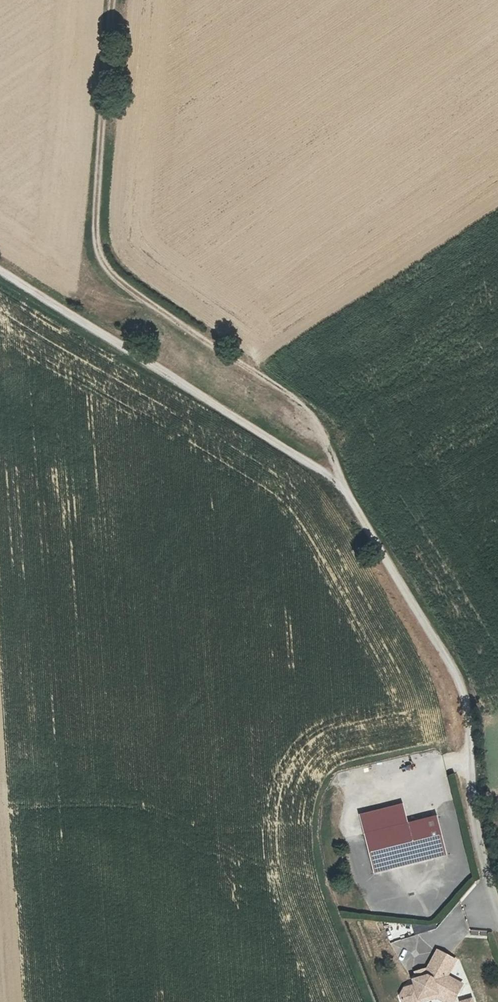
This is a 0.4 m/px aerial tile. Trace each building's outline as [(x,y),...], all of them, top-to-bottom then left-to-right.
[(359,815),(363,834),(408,823),(403,804),(359,815)] [(373,873),(446,855),(437,816),(408,823),(363,834),(373,873)] [(432,994),(436,993),(436,991),(443,989),(456,996),(462,984),(446,976),(455,960),(437,950),(426,971),(427,976),(417,979),(413,980),(414,985),(404,988),(400,996),(402,1001),(416,1001),(418,999),(432,994)] [(415,972),(417,979),(427,976),(426,971),(425,969),(415,972)] [(420,1001),(436,997),(446,1001),(452,1001),(456,996),(443,989),(436,991),(436,993),(418,999),(416,1001),(420,1001)]
